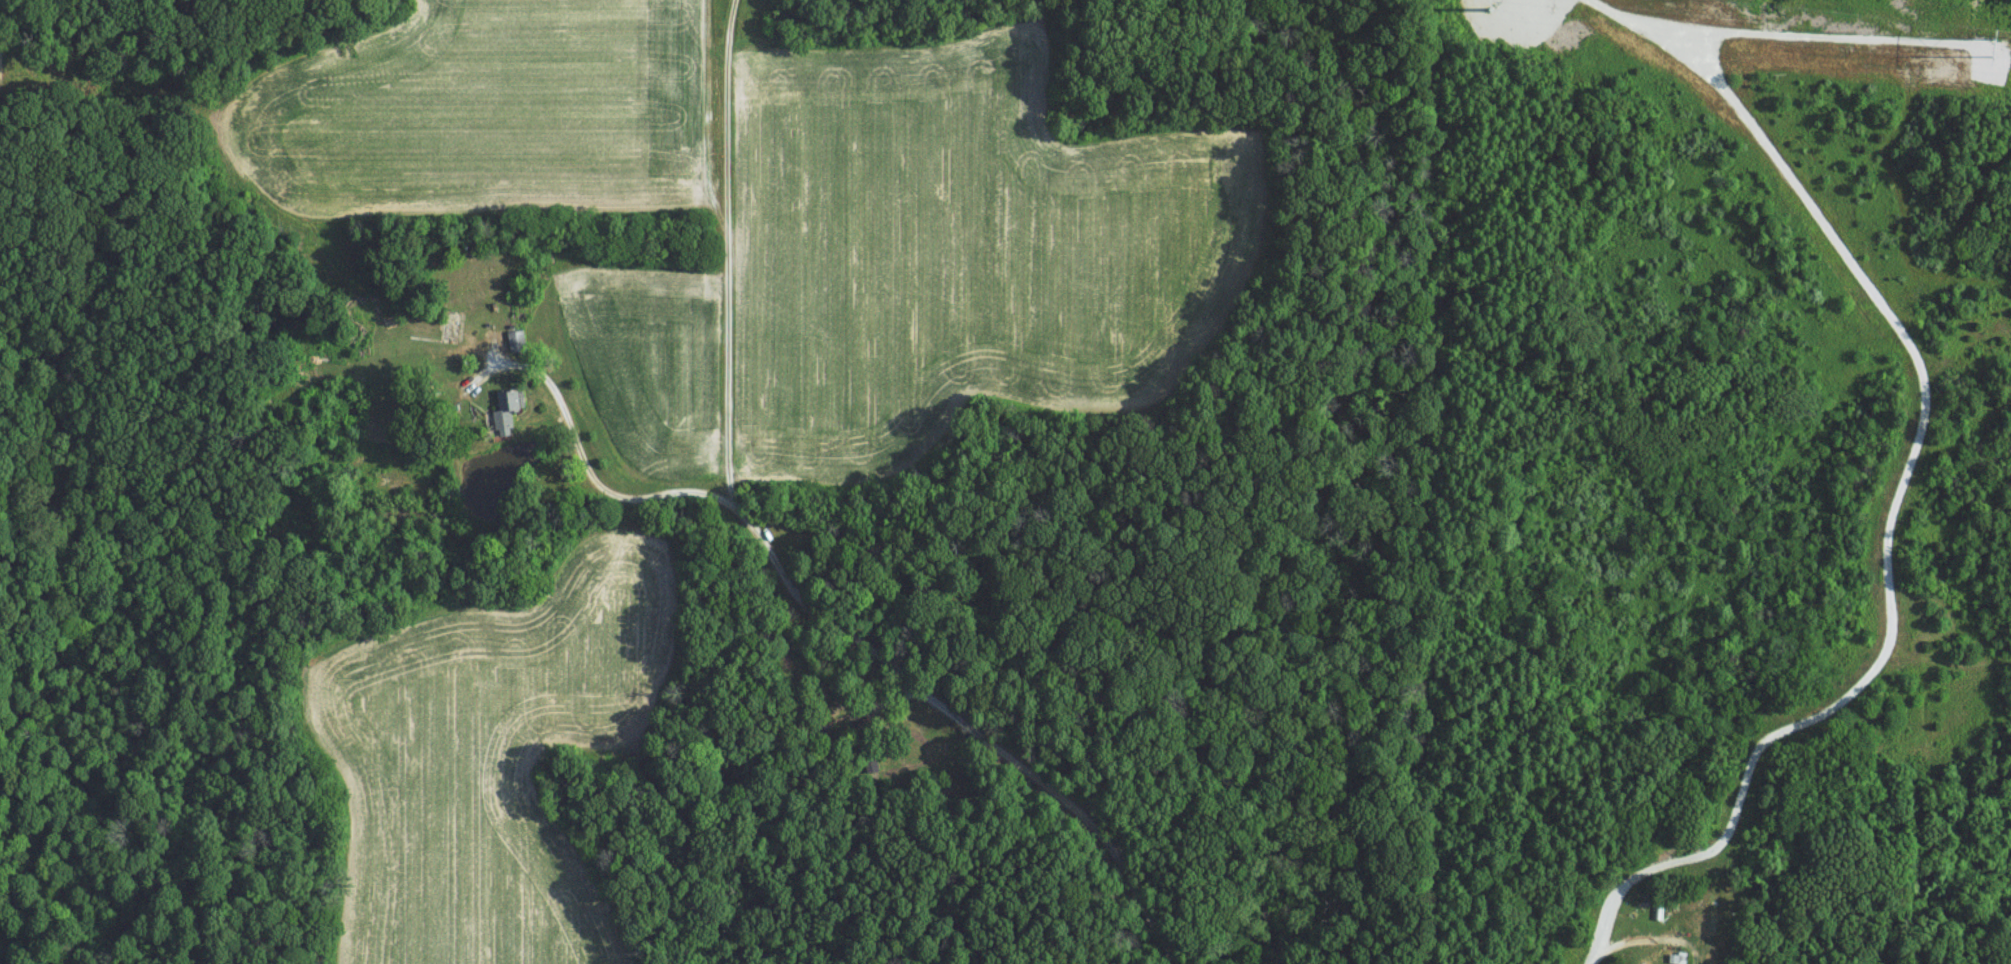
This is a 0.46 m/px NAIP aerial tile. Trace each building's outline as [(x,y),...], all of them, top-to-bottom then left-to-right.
[(522,388),(498,393),(502,409),(495,411),(500,436),(518,433),(514,413),(526,410),(522,388)]
